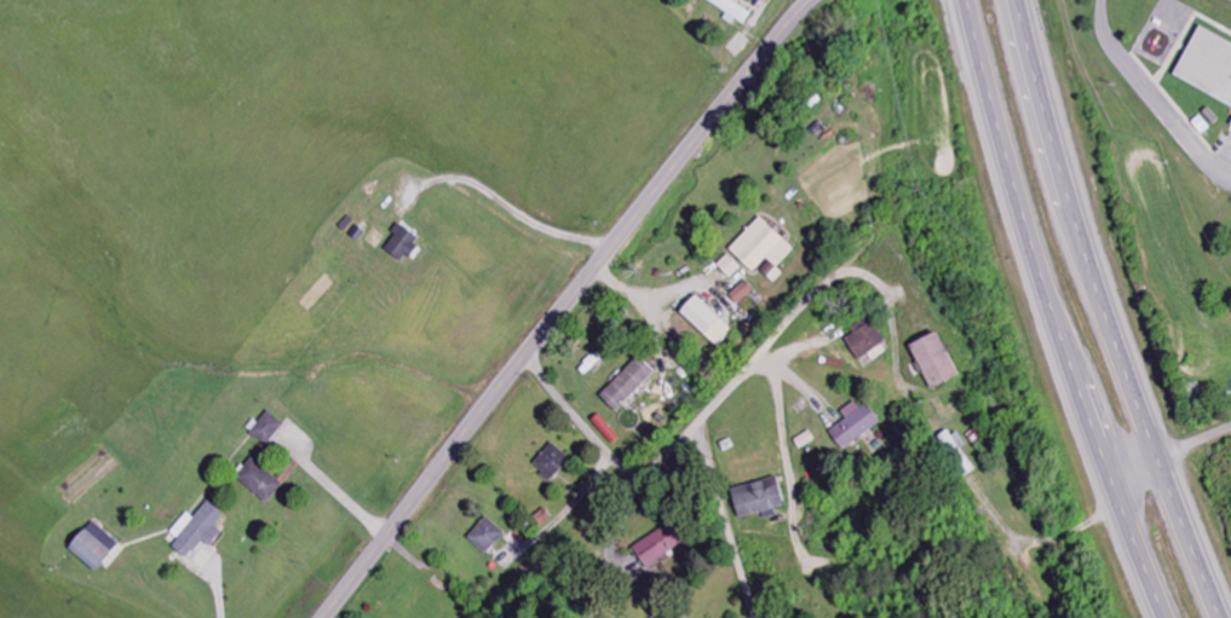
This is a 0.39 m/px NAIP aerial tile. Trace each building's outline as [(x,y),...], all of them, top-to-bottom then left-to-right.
[(731,0),(707,0),(706,2),(747,25),(754,13),(731,0)] [(1195,31),(1172,78),(1230,106),(1230,49),(1195,31)] [(767,258),(777,268),(794,250),(760,218),(729,251),(753,273),(767,258)] [(419,238),(398,226),(383,251),(403,263),(419,238)] [(729,279),(740,269),(729,255),(717,265),(729,279)] [(728,296),(737,305),(753,291),(745,281),(728,296)] [(679,312),(716,347),(733,330),(695,294),(679,312)] [(857,361),(885,345),(872,323),(844,339),(857,361)] [(927,390),(955,380),(938,333),(909,344),(927,390)] [(600,397),(617,413),(655,373),(638,357),(600,397)] [(841,413),(847,419),(829,433),(844,451),(878,424),(858,399),(841,413)] [(267,446),(283,424),(266,412),(250,434),(267,446)] [(953,436),(951,431),(943,435),(963,478),(977,471),(959,433),(953,436)] [(551,482),(571,460),(553,443),(533,465),(551,482)] [(266,503),(281,485),(249,460),(235,478),(266,503)] [(731,491),(740,520),(785,506),(776,477),(731,491)] [(192,518),(186,513),(169,533),(177,540),(171,547),(186,560),(202,542),(209,547),(221,533),(214,527),(224,516),(207,501),(192,518)] [(505,534),(487,518),(468,538),(486,555),(505,534)] [(118,546),(90,521),(66,547),(94,572),(118,546)] [(633,547),(644,568),(677,550),(665,529),(633,547)]
